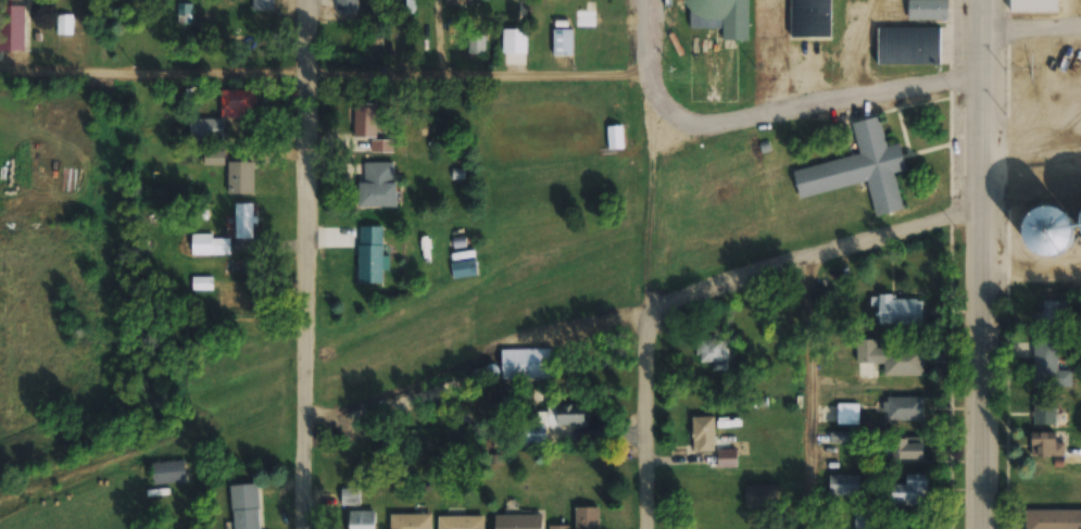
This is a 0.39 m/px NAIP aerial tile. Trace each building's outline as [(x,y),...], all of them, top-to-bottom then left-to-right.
[(338,11),(357,11),(357,0),(338,0),(338,11)] [(747,0),(688,0),(688,30),(723,30),(723,41),(747,41),(747,0)] [(791,40),(831,40),(831,0),(791,0),(791,40)] [(907,21),(947,21),(947,0),(907,0),(907,21)] [(1011,9),(1058,9),(1058,0),(1011,0),(1011,9)] [(191,3),(178,3),(178,25),(191,25),(191,3)] [(0,4),(0,51),(24,51),(24,4),(0,4)] [(578,27),(594,25),(592,11),(576,13),(578,27)] [(72,35),(72,14),(57,14),(57,35),(72,35)] [(525,28),(501,28),(501,66),(525,66),(525,28)] [(940,65),(940,28),(878,28),(878,65),(940,65)] [(552,57),(572,57),(572,29),(552,29),(552,57)] [(466,35),(466,62),(484,62),(484,35),(466,35)] [(223,141),(223,122),(245,121),(245,114),(254,114),(254,89),(220,90),(220,119),(189,119),(189,141),(223,141)] [(377,103),(354,103),(354,141),(377,141),(377,103)] [(793,169),(799,197),(868,183),(874,215),(902,210),(895,174),(906,171),(900,144),(885,147),(879,117),(852,122),(859,155),(793,169)] [(623,151),(623,127),(607,127),(607,151),(623,151)] [(253,194),(253,162),(228,162),(228,194),(253,194)] [(395,207),(395,168),(358,168),(358,207),(395,207)] [(254,240),(254,203),(234,203),(234,241),(254,240)] [(1036,253),(1071,248),(1065,206),(1029,211),(1036,253)] [(382,282),(382,226),(359,226),(359,282),(382,282)] [(212,255),(212,233),(196,233),(196,255),(212,255)] [(212,291),(212,275),(191,275),(191,291),(212,291)] [(919,324),(919,297),(878,297),(878,324),(919,324)] [(1065,324),(1065,300),(1040,300),(1040,324),(1065,324)] [(728,340),(699,339),(698,363),(728,364),(728,340)] [(883,377),(923,376),(923,347),(877,348),(877,339),(856,339),(857,363),(883,363),(883,377)] [(1058,340),(1034,341),(1035,387),(1071,387),(1071,370),(1058,370),(1058,340)] [(551,349),(500,349),(500,380),(551,380),(551,349)] [(924,421),(924,397),(882,397),(882,421),(924,421)] [(1055,425),(1055,399),(1033,399),(1033,425),(1055,425)] [(547,405),(547,414),(538,414),(538,425),(585,424),(585,404),(547,405)] [(859,426),(859,404),(836,404),(836,426),(859,426)] [(691,416),(691,452),(714,452),(714,416),(691,416)] [(520,450),(545,450),(545,426),(520,426),(520,450)] [(1057,432),(1029,432),(1029,457),(1064,457),(1064,443),(1057,443),(1057,432)] [(883,459),(923,459),(923,438),(883,438),(883,459)] [(736,450),(717,450),(717,467),(736,467),(736,450)] [(185,462),(152,463),(152,484),(185,483),(185,462)] [(906,485),(891,485),(891,507),(927,507),(927,474),(906,474),(906,485)] [(858,475),(828,475),(828,496),(858,496),(858,475)] [(234,528),(261,528),(259,484),(232,485),(234,528)] [(744,486),(744,508),(778,508),(778,486),(744,486)] [(358,506),(358,490),(341,490),(341,506),(358,506)] [(599,507),(575,507),(575,528),(599,528),(599,507)] [(1024,510),(1024,528),(1080,528),(1080,510),(1024,510)] [(375,511),(349,511),(349,528),(375,528),(375,511)] [(431,514),(389,514),(389,528),(431,528),(431,514)] [(542,514),(494,514),(494,528),(542,528),(542,514)] [(870,514),(854,514),(854,528),(870,528),(870,514)] [(437,528),(484,528),(484,516),(437,516),(437,528)]
